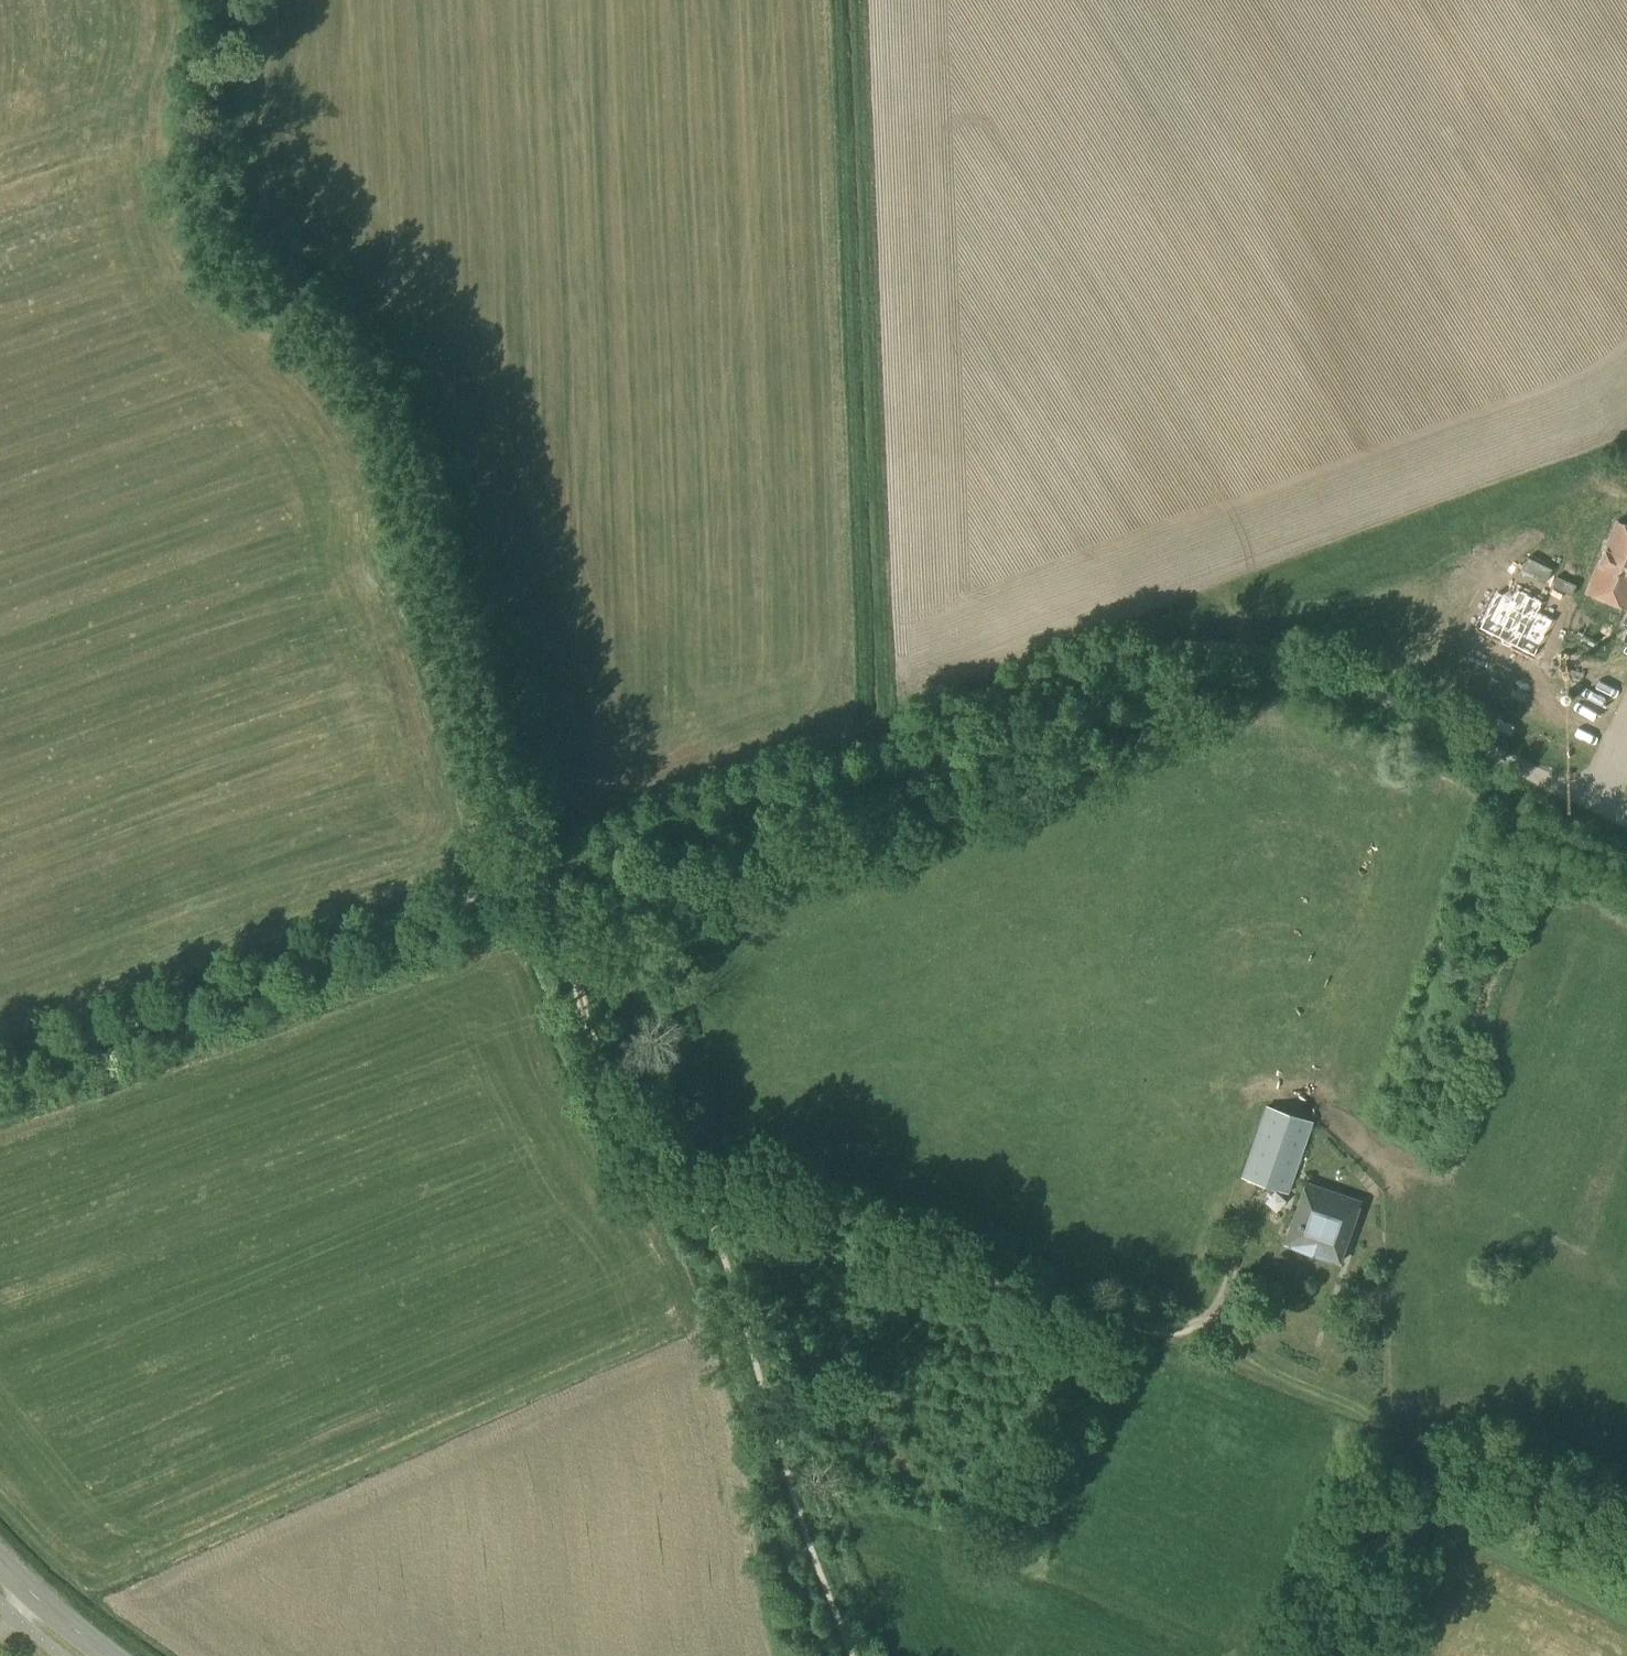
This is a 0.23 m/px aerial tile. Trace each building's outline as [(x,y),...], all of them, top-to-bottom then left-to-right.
[(1616,522),(1586,593),(1625,609),(1626,604),(1626,526),(1616,522)] [(1514,646),(1536,657),(1556,620),(1540,612),(1545,602),(1519,589),(1514,599),(1499,591),(1480,628),(1502,640),(1501,642),(1512,648),(1514,646)] [(1289,1195),(1314,1122),(1266,1106),(1240,1179),(1289,1195)] [(1341,1264),(1362,1203),(1307,1183),(1286,1244),(1341,1264)]
